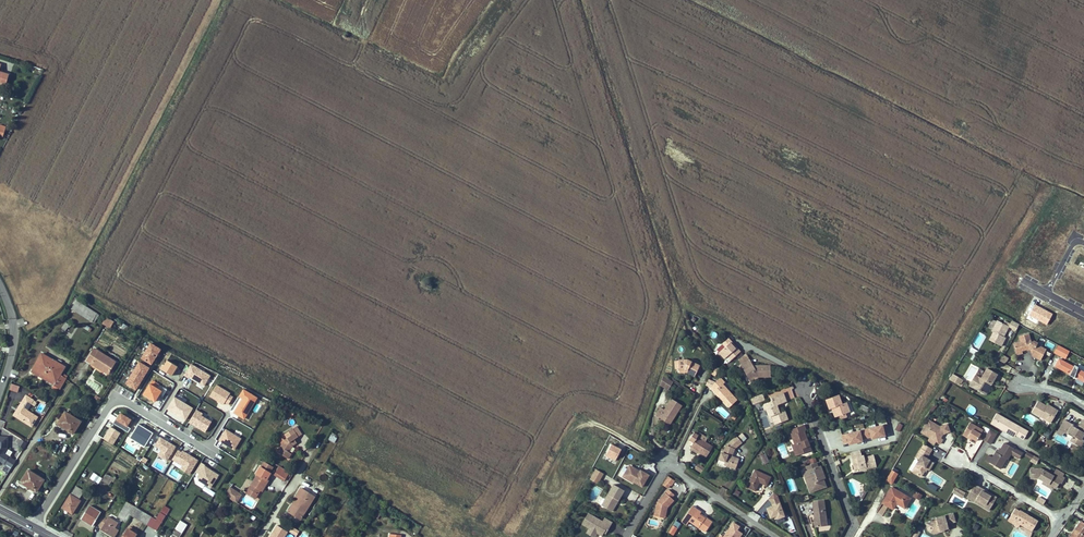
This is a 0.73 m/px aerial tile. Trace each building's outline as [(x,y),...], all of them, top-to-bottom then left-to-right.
[(7,85),(10,75),(0,72),(0,83),(7,85)] [(97,314),(76,301),(71,309),(92,322),(97,314)] [(110,328),(113,322),(106,317),(102,323),(110,328)] [(1006,331),(1009,327),(1009,326),(1016,330),(1019,324),(1012,320),(1010,324),(1005,321),(1004,324),(997,320),(996,322),(993,320),(989,327),(992,329),(992,331),(993,332),(989,340),(1001,346),(1005,338),(1001,335),(1001,333),(1003,334),(1005,330),(1006,331)] [(64,331),(69,325),(66,323),(61,329),(64,331)] [(1040,346),(1037,344),(1037,343),(1034,341),(1031,342),(1028,334),(1019,336),(1021,342),(1014,344),(1017,355),(1023,353),(1022,351),(1030,348),(1031,352),(1037,355),(1036,358),(1040,360),(1046,350),(1040,346)] [(736,355),(740,352),(737,347),(735,348),(730,343),(731,342),(728,338),(722,343),(723,344),(725,347),(719,352),(725,359),(727,356),(731,360),(736,355)] [(141,358),(151,364),(161,349),(151,343),(147,350),(145,352),(143,356),(141,358)] [(719,352),(725,347),(723,344),(716,349),(719,352)] [(1063,357),(1067,349),(1058,345),(1054,352),(1063,357)] [(116,362),(94,348),(87,361),(96,367),(97,365),(109,373),(116,362)] [(60,375),(65,367),(60,364),(62,362),(58,359),(57,362),(42,353),(33,368),(34,369),(32,372),(54,384),(52,387),(57,390),(58,388),(60,389),(66,378),(63,376),(60,375)] [(741,364),(750,359),(746,353),(744,355),(740,359),(738,360),(741,364)] [(1004,363),(1007,357),(1003,354),(999,360),(1004,363)] [(695,376),(700,365),(687,359),(675,360),(676,369),(679,368),(679,369),(685,369),(687,370),(686,372),(695,376)] [(770,377),(770,365),(753,366),(750,359),(741,364),(738,366),(741,372),(744,371),(749,380),(757,375),(759,375),(759,377),(770,377)] [(1077,369),(1078,367),(1075,365),(1074,367),(1059,359),(1055,366),(1070,374),(1069,375),(1074,378),(1075,377),(1075,376),(1077,377),(1077,378),(1083,382),(1083,373),(1077,369)] [(163,364),(160,369),(172,376),(174,372),(175,372),(179,367),(167,360),(164,365),(163,364)] [(127,381),(126,383),(136,390),(149,368),(139,362),(136,367),(135,369),(132,373),(131,376),(127,381)] [(210,376),(191,364),(184,375),(189,378),(190,377),(204,386),(210,376)] [(109,373),(97,365),(96,367),(108,374),(109,373)] [(983,393),(989,383),(991,384),(997,374),(987,368),(981,378),(975,375),(969,385),(983,393)] [(959,386),(963,380),(953,374),(949,380),(959,386)] [(664,387),(669,379),(663,375),(660,385),(664,387)] [(757,380),(757,378),(759,377),(759,375),(757,375),(749,380),(751,383),(757,380)] [(737,400),(723,384),(725,382),(721,378),(715,383),(708,379),(706,385),(711,387),(721,398),(722,397),(724,399),(723,400),(729,407),(737,400)] [(668,390),(673,382),(669,379),(664,387),(668,390)] [(11,384),(9,390),(18,393),(20,386),(11,384)] [(150,384),(144,394),(155,401),(159,394),(163,397),(167,390),(164,387),(161,391),(157,388),(150,384)] [(216,385),(210,396),(224,404),(225,402),(229,404),(233,397),(229,395),(230,393),(216,385)] [(244,419),(257,398),(243,389),(239,396),(243,398),(234,413),(244,419)] [(185,403),(187,400),(176,393),(174,397),(185,403)] [(779,412),(777,405),(777,404),(778,404),(786,401),(783,393),(771,397),(772,400),(771,402),(762,405),(764,410),(766,409),(769,416),(771,415),(775,424),(788,419),(785,411),(781,413),(780,413),(779,412)] [(764,400),(762,394),(751,398),(753,404),(764,400)] [(31,404),(33,400),(26,395),(24,399),(31,404)] [(842,404),(838,395),(826,399),(830,409),(834,407),(836,411),(834,412),(835,417),(840,416),(846,413),(849,412),(846,403),(842,404)] [(192,408),(185,403),(174,397),(167,408),(185,420),(192,408)] [(676,414),(682,405),(671,398),(664,410),(661,407),(655,415),(664,421),(666,417),(671,420),(675,413),(676,414)] [(31,404),(24,399),(22,403),(26,405),(24,408),(27,410),(31,404)] [(1051,423),(1058,411),(1048,405),(1047,407),(1045,406),(1046,406),(1038,401),(1032,412),(1051,423)] [(27,410),(24,408),(26,405),(22,403),(20,406),(21,407),(15,416),(32,426),(38,417),(27,410)] [(202,416),(203,414),(196,410),(189,422),(196,427),(197,425),(200,427),(199,428),(205,432),(211,422),(202,416)] [(250,411),(245,420),(249,422),(254,413),(250,411)] [(73,434),(81,421),(65,412),(56,426),(61,428),(60,430),(63,432),(65,429),(73,434)] [(670,425),(676,414),(675,413),(671,420),(666,417),(664,421),(670,425)] [(1003,428),(995,423),(1000,415),(996,413),(991,423),(1004,431),(1005,428),(1003,427),(1003,428)] [(116,419),(113,423),(128,433),(131,428),(127,426),(131,419),(124,415),(122,414),(120,415),(119,416),(117,420),(116,419)] [(1028,431),(1000,415),(995,423),(1003,428),(1003,427),(1005,428),(1004,431),(1014,437),(1015,435),(1023,439),(1028,431)] [(941,435),(950,431),(947,424),(939,427),(938,425),(928,420),(921,432),(930,437),(927,441),(934,445),(936,441),(940,444),(943,439),(939,437),(941,435)] [(1072,426),(1072,425),(1065,420),(1059,429),(1064,432),(1065,430),(1074,435),(1073,437),(1071,441),(1079,446),(1083,440),(1081,439),(1083,434),(1083,421),(1082,420),(1077,429),(1072,426)] [(983,440),(987,433),(970,423),(965,431),(969,434),(968,436),(971,438),(976,441),(978,437),(983,440)] [(144,447),(153,433),(138,424),(130,438),(144,447)] [(862,439),(866,438),(871,437),(871,439),(885,436),(884,434),(889,432),(887,424),(842,435),(844,443),(848,442),(849,444),(862,441),(862,439)] [(807,444),(807,442),(808,441),(804,431),(806,430),(804,425),(790,430),(795,444),(799,455),(811,450),(809,443),(807,444)] [(302,434),(297,426),(293,429),(298,437),(302,434)] [(120,433),(111,427),(103,439),(113,445),(120,433)] [(297,443),(294,439),(298,437),(293,429),(285,434),(287,438),(285,440),(282,444),(277,451),(289,459),(292,454),(289,452),(293,445),(297,443)] [(990,444),(996,433),(989,429),(987,433),(983,440),(990,444)] [(219,440),(234,449),(241,439),(226,430),(219,440)] [(713,446),(697,437),(700,433),(695,430),(689,440),(693,443),(691,447),(706,457),(713,446)] [(739,459),(732,457),(735,449),(742,443),(741,443),(746,439),(742,433),(737,437),(736,436),(725,445),(723,453),(721,452),(719,459),(726,461),(725,463),(728,464),(727,466),(735,469),(739,459)] [(153,441),(156,443),(155,445),(162,449),(158,455),(167,460),(175,446),(157,435),(153,441)] [(5,454),(7,450),(8,437),(0,436),(0,460),(1,461),(7,464),(8,465),(7,467),(6,466),(3,470),(8,473),(16,461),(5,454)] [(23,448),(27,443),(21,440),(18,445),(23,448)] [(782,459),(789,456),(783,442),(776,445),(782,459)] [(127,443),(124,447),(134,453),(136,449),(127,443)] [(1008,459),(1011,454),(1019,459),(1022,453),(1005,443),(1000,451),(997,450),(993,457),(988,455),(985,460),(1000,469),(1006,458),(1008,459)] [(929,453),(932,449),(924,444),(921,448),(929,453)] [(616,464),(621,449),(610,445),(604,459),(616,464)] [(929,470),(933,462),(926,458),(929,453),(921,448),(916,457),(919,459),(912,471),(921,477),(924,471),(926,468),(929,470)] [(182,451),(181,453),(178,450),(172,459),(183,466),(181,469),(189,474),(198,460),(182,451)] [(876,466),(874,455),(864,458),(864,455),(862,456),(860,450),(850,452),(852,458),(856,457),(858,463),(853,464),(854,470),(867,467),(867,469),(876,466)] [(769,462),(765,453),(760,456),(763,464),(769,462)] [(162,472),(167,464),(157,457),(151,466),(162,472)] [(195,472),(199,474),(198,476),(199,480),(210,488),(218,475),(205,466),(205,465),(201,462),(195,472)] [(264,487),(268,480),(267,479),(271,473),(270,473),(273,467),(264,462),(261,467),(260,467),(256,473),(258,474),(249,489),(257,495),(260,490),(262,486),(264,487)] [(826,487),(823,478),(825,478),(821,466),(818,467),(816,463),(806,466),(808,471),(806,471),(809,479),(811,479),(812,481),(807,483),(810,492),(826,487)] [(696,469),(701,473),(704,468),(699,464),(696,469)] [(642,487),(649,475),(641,470),(640,471),(639,473),(636,472),(635,469),(629,465),(624,474),(629,478),(628,480),(633,483),(634,482),(642,487)] [(284,481),(289,472),(280,466),(275,475),(284,481)] [(179,477),(181,474),(171,469),(169,473),(179,477)] [(603,473),(596,469),(592,476),(600,480),(603,473)] [(36,492),(44,480),(28,470),(20,484),(24,487),(23,488),(26,490),(28,487),(36,492)] [(767,486),(771,477),(755,470),(747,487),(756,491),(760,482),(767,486)] [(885,482),(892,485),(898,474),(891,470),(885,482)] [(1062,477),(1055,473),(1053,476),(1043,470),(1030,470),(1030,474),(1034,474),(1034,479),(1039,479),(1043,481),(1052,486),(1055,488),(1058,485),(1056,484),(1057,481),(1059,482),(1061,483),(1064,478),(1062,477)] [(809,479),(806,471),(803,473),(807,483),(812,481),(811,479),(809,479)] [(92,473),(89,479),(99,484),(102,477),(92,473)] [(113,482),(115,479),(106,474),(102,481),(109,485),(111,481),(113,482)] [(671,485),(675,481),(668,476),(665,481),(670,485),(671,485)] [(1060,486),(1069,490),(1074,480),(1065,476),(1060,486)] [(935,484),(927,480),(924,484),(932,488),(935,484)] [(618,502),(624,490),(613,484),(605,499),(604,498),(602,499),(600,503),(600,504),(612,511),(616,503),(615,503),(616,501),(618,502)] [(996,497),(987,491),(986,493),(981,491),(982,489),(974,484),(966,497),(975,502),(976,499),(985,505),(984,507),(989,510),(996,497)] [(84,491),(76,487),(74,490),(82,495),(84,491)] [(236,502),(241,494),(230,487),(225,495),(236,502)] [(905,508),(910,498),(891,487),(882,503),(893,509),(897,502),(899,503),(898,504),(905,508)] [(51,491),(47,488),(43,494),(48,497),(51,491)] [(301,519),(315,497),(301,488),(295,498),(296,498),(293,504),(297,507),(292,514),(301,519)] [(257,495),(249,489),(246,493),(255,498),(257,495)] [(72,514),(80,500),(79,499),(82,495),(74,490),(71,495),(70,494),(62,507),(72,514)] [(667,507),(674,500),(671,498),(674,494),(669,490),(657,502),(655,513),(664,515),(665,508),(666,507),(667,507)] [(963,498),(965,493),(959,490),(956,494),(963,498)] [(773,492),(768,499),(771,502),(778,499),(777,496),(773,492)] [(913,497),(903,513),(912,518),(921,503),(913,497)] [(363,506),(366,500),(361,498),(358,505),(362,507),(363,506)] [(784,516),(778,499),(771,502),(772,506),(770,506),(771,508),(767,510),(770,518),(774,516),(775,519),(784,516)] [(985,505),(976,499),(975,502),(984,507),(985,505)] [(141,510),(145,504),(141,501),(137,507),(141,510)] [(826,519),(824,501),(813,502),(814,513),(815,513),(816,517),(814,519),(815,526),(825,525),(824,519),(826,519)] [(126,522),(135,506),(127,502),(124,506),(131,509),(124,521),(126,522)] [(292,514),(297,507),(293,504),(288,511),(292,514)] [(93,526),(101,512),(89,505),(81,519),(93,526)] [(124,521),(131,509),(124,506),(117,517),(124,521)] [(664,515),(655,513),(654,515),(665,518),(667,507),(666,507),(665,508),(664,515)] [(139,519),(143,511),(137,508),(132,515),(139,519)] [(1038,521),(1028,515),(1027,517),(1024,515),(1025,513),(1020,510),(1019,511),(1015,508),(1011,515),(1015,518),(1014,520),(1032,531),(1038,521)] [(712,522),(706,517),(705,518),(699,514),(701,512),(697,509),(695,512),(690,509),(681,521),(686,525),(689,521),(705,532),(712,522)] [(157,530),(167,513),(162,510),(156,519),(152,517),(147,524),(157,530)] [(152,517),(143,511),(139,519),(147,524),(152,517)] [(608,530),(612,522),(604,518),(602,521),(588,513),(582,524),(589,528),(588,530),(596,535),(597,533),(602,536),(605,531),(603,530),(605,528),(608,530)] [(947,524),(955,522),(953,513),(936,517),(936,520),(929,522),(930,526),(928,530),(933,533),(934,533),(936,530),(939,529),(939,531),(944,529),(948,528),(947,524)] [(1015,518),(1011,515),(1008,520),(1019,526),(1020,524),(1014,520),(1015,518)] [(115,528),(118,523),(108,517),(106,519),(105,518),(101,523),(104,525),(101,530),(113,536),(115,536),(119,530),(115,528)] [(187,525),(181,520),(170,536),(179,536),(187,525)] [(1081,521),(1072,533),(1075,535),(1073,536),(1083,536),(1083,524),(1081,521)] [(736,526),(732,524),(725,535),(728,536),(729,536),(736,526)] [(287,531),(275,525),(269,536),(285,536),(287,531)] [(673,535),(677,528),(673,525),(669,533),(673,535)] [(136,534),(137,531),(130,527),(128,529),(123,536),(134,536),(136,534)]
